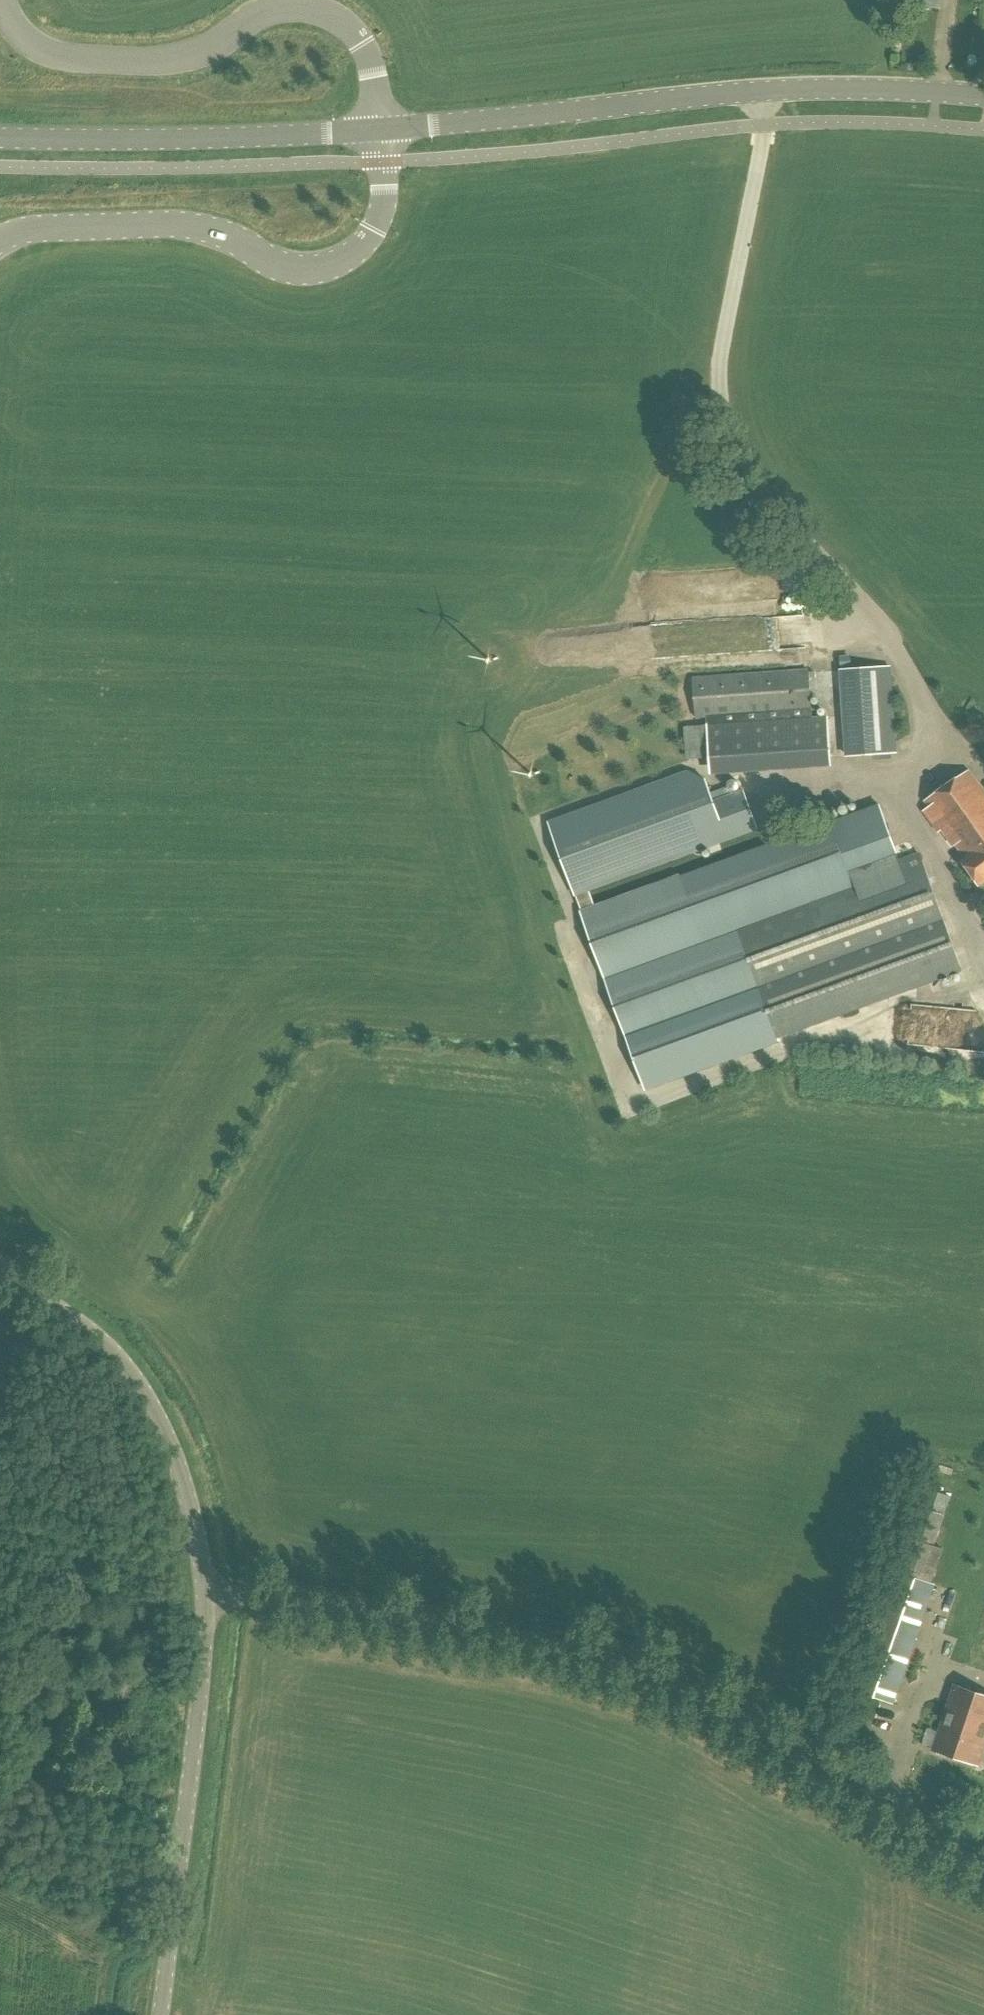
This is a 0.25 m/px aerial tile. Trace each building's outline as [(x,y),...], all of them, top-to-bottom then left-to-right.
[(940,0),(906,0),(906,4),(939,8),(940,0)] [(897,753),(891,665),(839,669),(845,757),(897,753)] [(810,715),(807,671),(692,679),(695,719),(706,718),(709,758),(830,750),(829,718),(811,719),(811,715),(810,715)] [(709,757),(707,733),(688,734),(690,758),(709,757)] [(970,769),(923,801),(964,858),(961,860),(980,886),(983,883),(983,788),(970,769)] [(582,909),(595,904),(589,890),(757,829),(743,790),(713,801),(705,779),(688,770),(549,820),(576,894),(577,894),(582,909)] [(879,800),(822,820),(804,827),(595,904),(582,909),(579,910),(627,1039),(647,1094),(780,1045),(777,1037),(962,971),(920,854),(865,874),(868,884),(856,888),(850,871),(897,854),(895,847),(879,800)] [(935,1546),(951,1497),(922,1489),(919,1497),(922,1498),(914,1522),(911,1521),(855,1690),(894,1704),(936,1584),(932,1583),(944,1548),(935,1546)] [(975,1584),(983,1586),(983,1566),(981,1565),(975,1584)] [(983,1750),(983,1694),(955,1685),(933,1750),(979,1765),(983,1750)]
